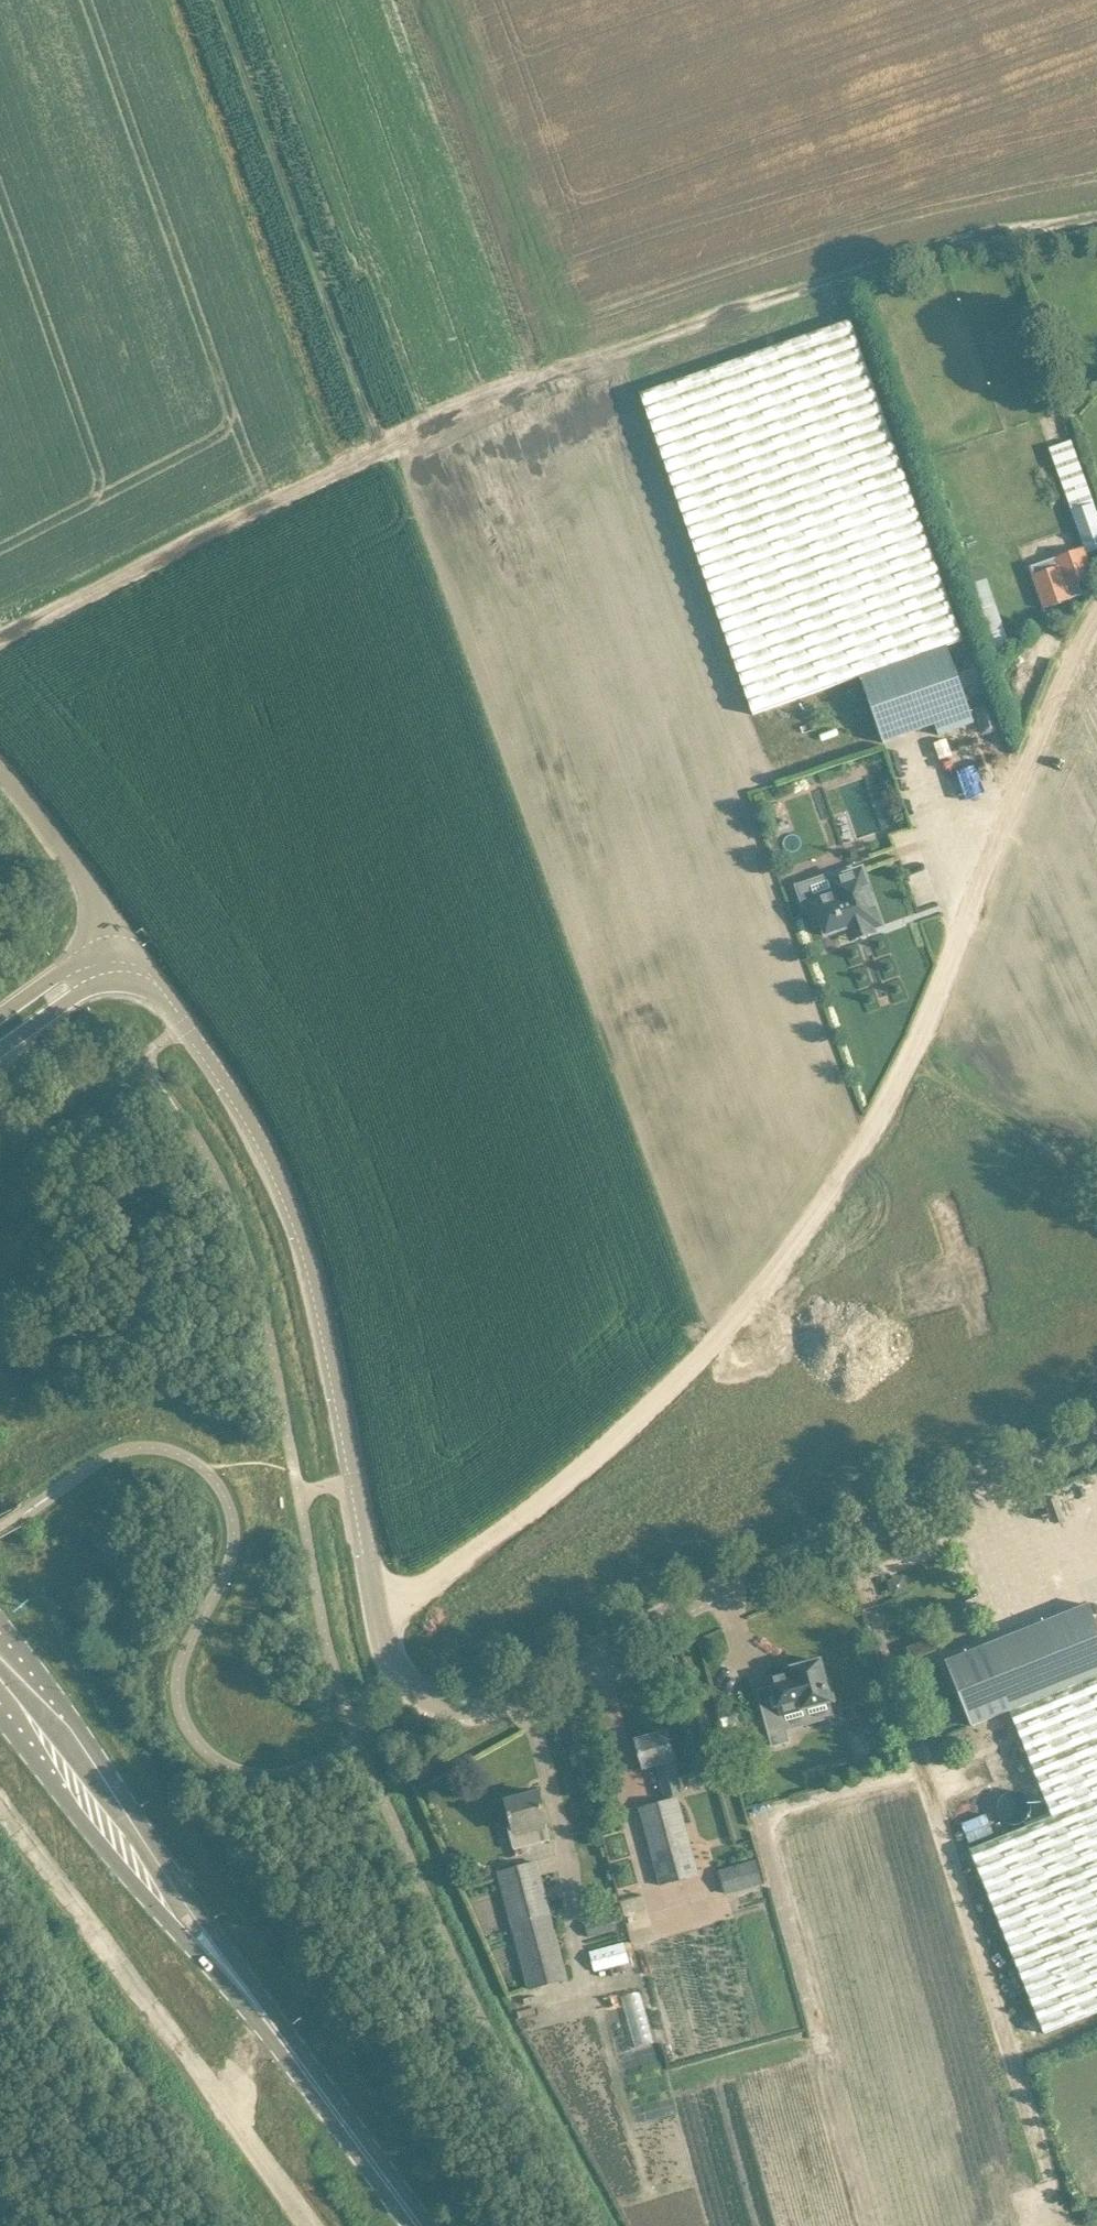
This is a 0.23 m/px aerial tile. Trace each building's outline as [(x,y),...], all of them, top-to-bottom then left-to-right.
[(753,715),(860,677),(947,647),(962,642),(850,321),(641,394),(753,715)] [(1087,557),(1096,553),(1096,511),(1071,441),(1047,450),(1083,548),(1087,557)] [(1083,548),(1031,567),(1045,607),(1083,594),(1079,581),(1093,576),(1087,557),(1083,548)] [(972,575),(997,650),(1013,645),(987,570),(972,575)] [(947,647),(860,677),(883,743),(935,724),(938,735),(974,723),(947,647)] [(996,748),(990,725),(976,728),(983,752),(996,748)] [(854,935),(881,926),(863,875),(852,879),(850,874),(831,880),(835,891),(807,901),(816,925),(821,923),(826,936),(851,927),(854,935)] [(946,1662),(971,1726),(1009,1712),(1096,1676),(1096,1624),(1089,1605),(946,1662)] [(932,1638),(907,1648),(911,1660),(936,1650),(932,1638)] [(796,1669),(797,1671),(770,1678),(778,1708),(764,1712),(773,1746),(789,1742),(781,1715),(835,1701),(829,1681),(825,1682),(819,1661),(795,1667),(796,1669)] [(1009,1712),(1051,1817),(970,1850),(1044,2033),(1096,2011),(1096,1676),(1009,1712)] [(636,1741),(642,1762),(643,1768),(656,1765),(665,1797),(682,1793),(667,1733),(636,1741)] [(506,1801),(512,1822),(513,1824),(508,1826),(514,1850),(550,1841),(546,1824),(546,1823),(538,1793),(506,1801)] [(678,1798),(639,1808),(659,1886),(698,1875),(678,1798)] [(757,1861),(718,1872),(723,1895),(762,1885),(757,1861)] [(536,1863),(498,1873),(529,1989),(567,1979),(536,1863)] [(584,1922),(587,1937),(619,1931),(615,1915),(584,1922)] [(589,1952),(594,1973),(629,1965),(624,1944),(589,1952)] [(621,1995),(635,2047),(655,2042),(640,1990),(621,1995)]
